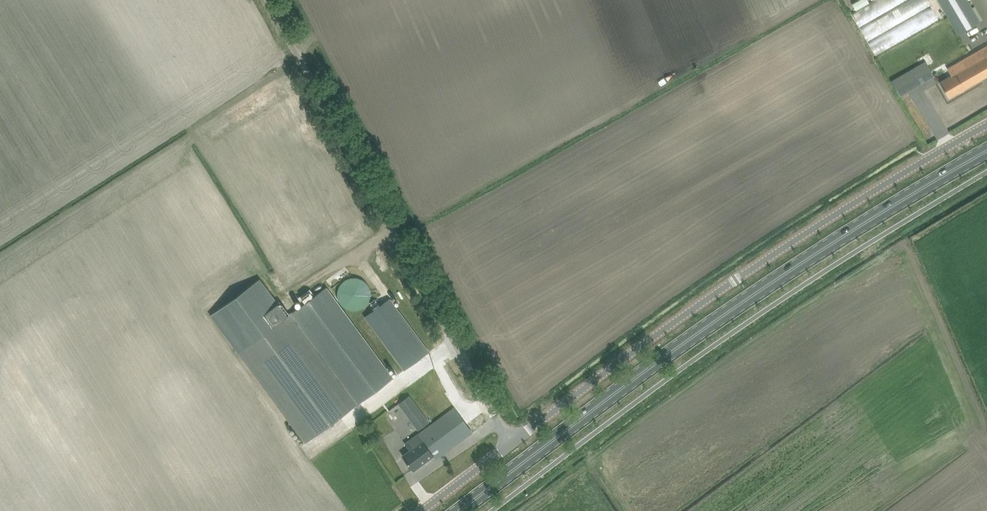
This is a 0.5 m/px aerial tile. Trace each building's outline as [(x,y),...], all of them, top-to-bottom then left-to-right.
[(938,22),(927,0),(873,0),(850,11),(871,55),(938,22)] [(958,34),(981,21),(968,0),(938,0),(958,34)] [(940,82),(949,97),(986,76),(986,46),(948,68),(952,75),(940,82)] [(925,60),(891,80),(900,95),(934,76),(925,60)] [(348,309),(354,310),(360,309),(365,307),(368,303),(370,300),(371,295),(371,289),(369,285),(366,281),(363,279),(357,277),(352,277),(347,279),(343,281),(340,286),(338,290),(338,295),(339,299),(341,303),(344,307),(348,309)] [(239,352),(288,316),(260,278),(212,314),(239,352)] [(290,314),(357,404),(394,378),(327,287),(315,295),(310,289),(297,298),(302,305),(290,314)] [(373,311),(364,317),(404,371),(429,352),(389,299),(380,305),(377,301),(370,306),(373,311)] [(239,352),(306,442),(357,404),(290,314),(288,316),(239,352)] [(421,428),(429,422),(418,407),(409,395),(399,403),(407,415),(418,430),(421,428)] [(410,450),(403,456),(414,470),(427,460),(433,455),(436,459),(472,432),(454,408),(446,414),(431,425),(423,430),(418,434),(409,441),(405,444),(410,450)]
